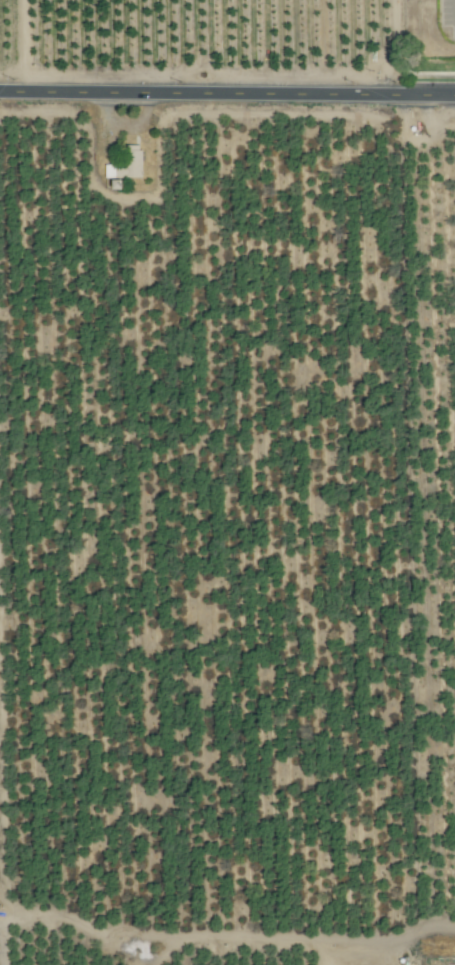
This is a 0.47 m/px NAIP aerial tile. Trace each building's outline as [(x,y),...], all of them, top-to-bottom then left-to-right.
[(143,180),(142,149),(102,149),(102,167),(105,167),(106,180),(143,180)]
